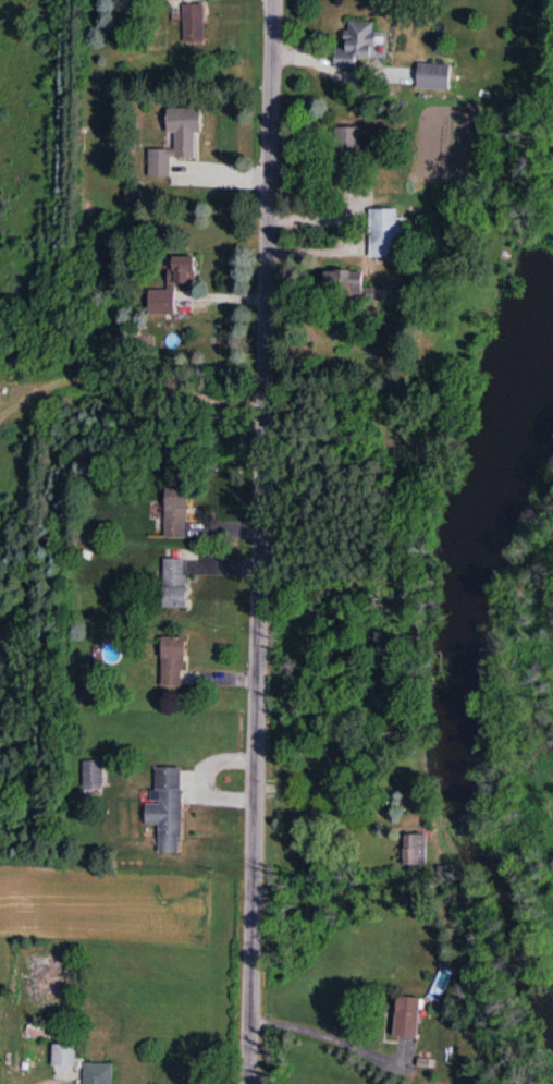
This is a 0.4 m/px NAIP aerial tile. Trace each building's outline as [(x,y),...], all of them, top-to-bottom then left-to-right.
[(205,4),(185,4),(185,43),(205,43),(205,4)] [(357,69),(358,58),(375,58),(376,22),(348,22),(348,48),(337,48),(336,68),(357,69)] [(452,65),(419,63),(418,89),(451,90),(452,65)] [(150,149),(150,177),(172,177),(172,159),(197,159),(197,133),(202,133),(202,108),(169,109),(169,149),(150,149)] [(361,127),(336,127),(336,166),(361,166),(361,127)] [(371,258),(403,258),(403,218),(398,218),(398,209),(371,209),(371,258)] [(196,257),(170,257),(171,291),(150,291),(150,316),(175,316),(175,284),(196,284),(196,257)] [(364,271),(325,271),(325,297),(364,297),(364,271)] [(166,538),(188,538),(188,489),(166,489),(166,538)] [(164,609),(187,609),(187,559),(164,559),(164,609)] [(163,638),(163,687),(186,687),(186,638),(163,638)] [(103,788),(103,761),(84,761),(84,788),(103,788)] [(181,853),(183,768),(156,768),(155,803),(147,803),(146,824),(160,824),(159,853),(181,853)] [(427,834),(404,834),(404,867),(427,867),(427,834)] [(58,996),(58,958),(35,958),(35,996),(58,996)] [(418,1039),(419,1017),(429,1017),(430,999),(397,998),(395,1038),(418,1039)] [(77,1063),(77,1045),(54,1044),(54,1081),(83,1081),(83,1083),(114,1083),(114,1063),(77,1063)]
